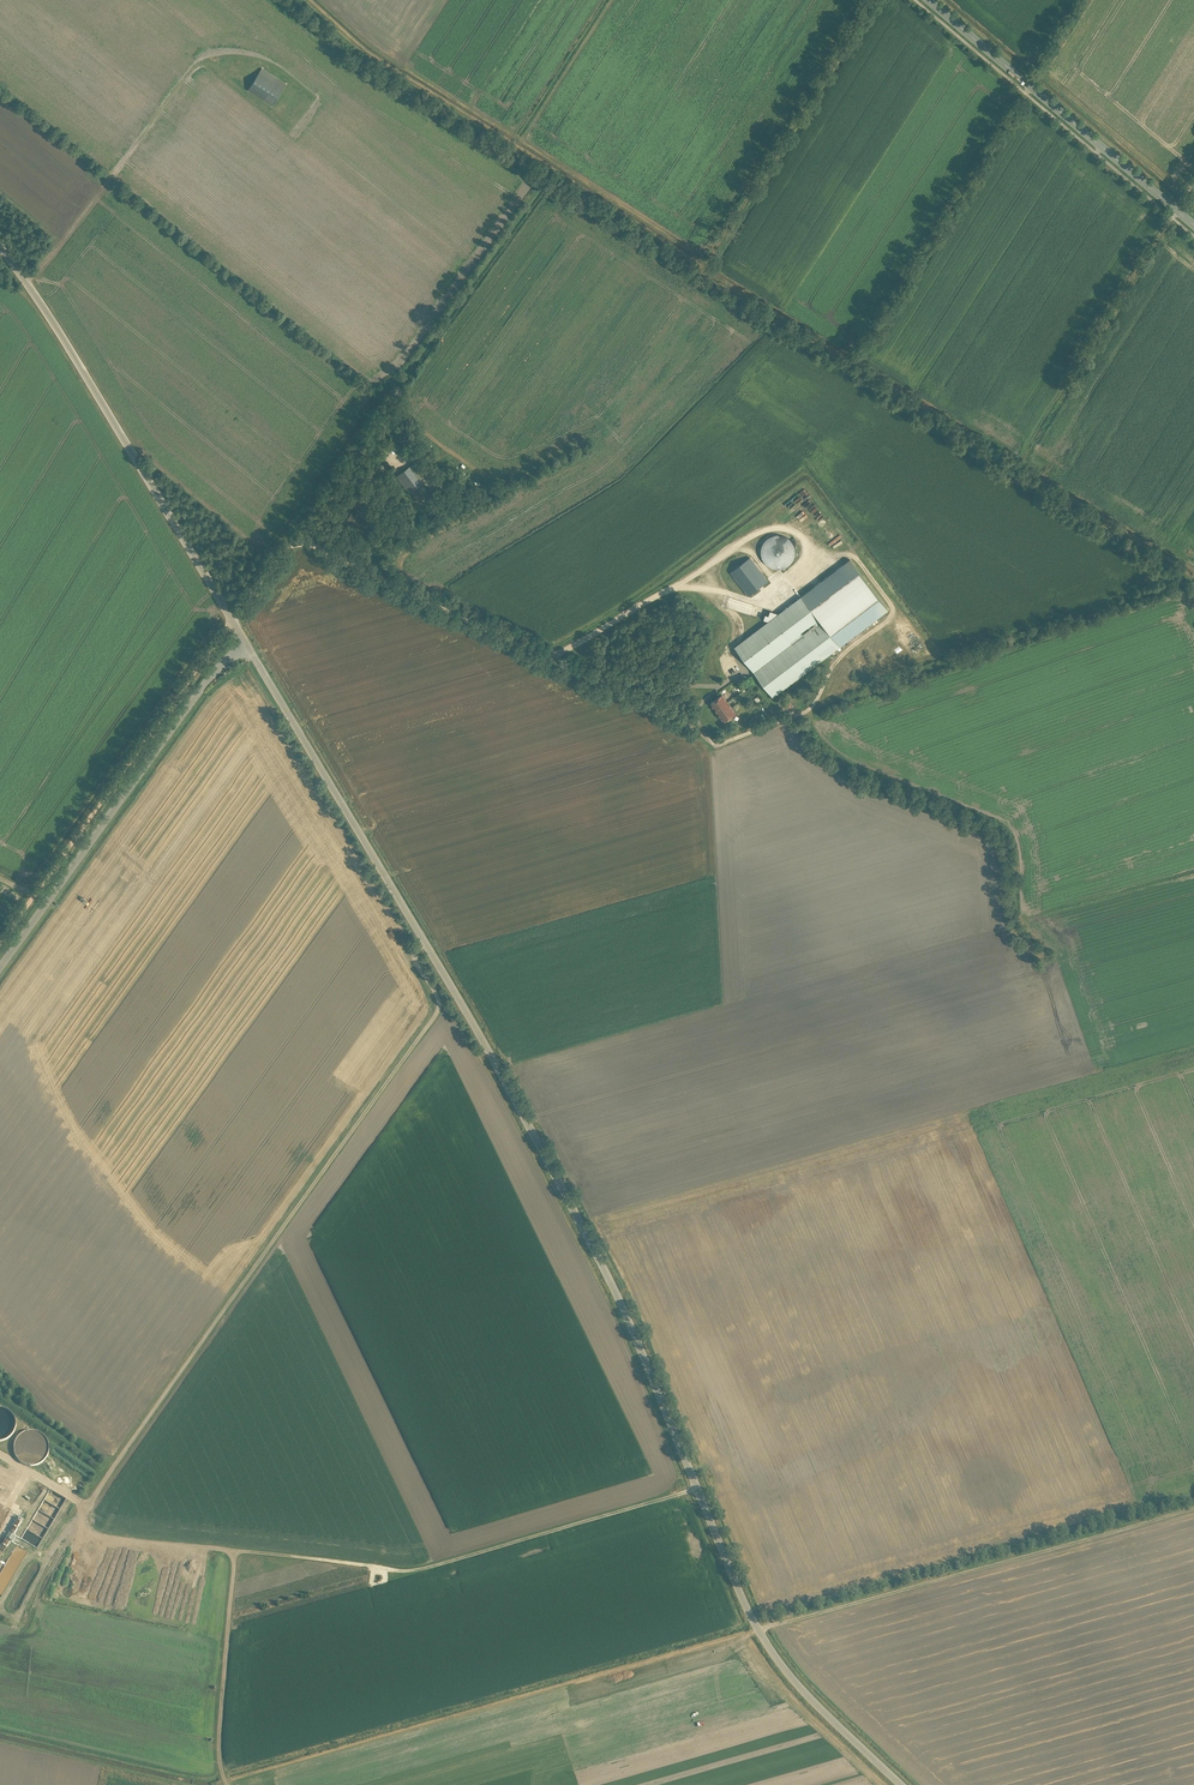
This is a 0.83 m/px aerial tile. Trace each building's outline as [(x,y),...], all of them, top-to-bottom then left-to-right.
[(273,105),(287,82),(261,67),(248,90),(273,105)] [(417,460),(396,476),(409,492),(410,491),(418,502),(429,493),(422,483),(430,477),(417,460)] [(362,529),(367,521),(359,516),(362,511),(355,507),(352,512),(351,511),(346,520),(362,529)] [(792,552),(793,549),(792,546),(791,542),(789,539),(787,537),(785,535),(782,534),(779,533),(775,533),(773,533),(770,534),(767,536),(764,538),(762,541),(761,544),(760,546),(760,550),(760,553),(761,556),(763,559),(765,561),(767,563),(770,565),(773,566),(776,566),(780,565),(783,564),(785,563),(788,561),(790,558),(792,555),(792,552)] [(749,595),(769,580),(751,556),(731,572),(749,595)] [(735,646),(773,696),(888,609),(850,559),(778,613),(777,613),(770,611),(769,615),(766,614),(764,619),(768,621),(735,646)] [(711,702),(718,712),(723,709),(722,707),(728,702),(722,694),(711,702)] [(723,709),(718,712),(724,721),(736,713),(728,702),(722,707),(723,709)] [(2,1440),(6,1439),(10,1436),(13,1432),(15,1428),(16,1423),(15,1418),(13,1414),(11,1411),(7,1408),(3,1406),(0,1406),(0,1441),(2,1440)] [(29,1465),(34,1466),(38,1465),(42,1463),(45,1460),(48,1457),(49,1453),(50,1449),(50,1445),(49,1441),(46,1437),(43,1434),(39,1432),(34,1431),(29,1431),(25,1432),(21,1435),(18,1439),(16,1443),(15,1448),(16,1453),(18,1457),(21,1461),(25,1464),(29,1465)] [(10,1532),(6,1538),(13,1542),(17,1536),(10,1532)]
